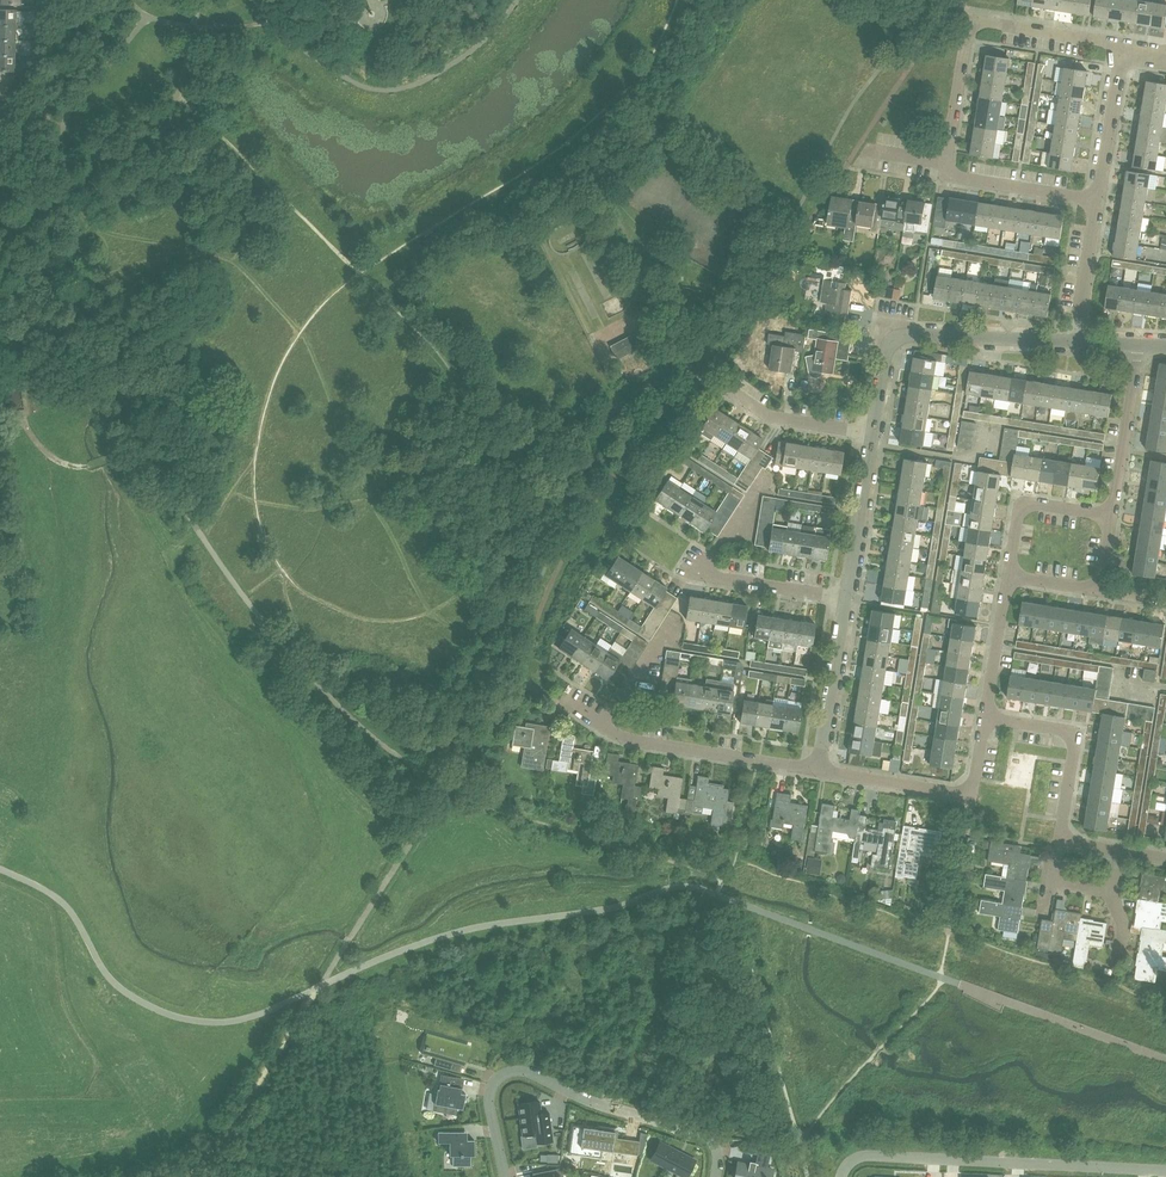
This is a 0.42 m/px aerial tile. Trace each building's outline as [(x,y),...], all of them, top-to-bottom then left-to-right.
[(1046,9),(1048,0),(1033,0),(1032,7),(1046,9)] [(1061,11),(1062,0),(1048,0),(1046,9),(1061,11)] [(1075,14),(1077,0),(1062,0),(1061,11),(1075,14)] [(1075,14),(1089,16),(1092,0),(1077,0),(1075,14)] [(1108,19),(1111,0),(1097,0),(1094,17),(1108,19)] [(1126,0),(1111,0),(1108,19),(1123,21),(1126,0)] [(1137,24),(1141,1),(1137,0),(1126,0),(1123,21),(1137,24)] [(1137,24),(1151,26),(1155,3),(1141,1),(1137,24)] [(1165,24),(1165,5),(1155,3),(1151,26),(1165,29),(1165,24)] [(18,10),(0,9),(0,24),(17,25),(18,10)] [(17,25),(0,24),(0,39),(17,40),(17,25)] [(16,55),(17,40),(0,39),(0,54),(16,55)] [(16,55),(0,54),(0,70),(1,70),(15,70),(16,70),(16,55)] [(984,69),(1008,73),(1010,58),(987,55),(984,69)] [(1027,76),(1033,77),(1036,63),(1029,62),(1027,76)] [(1046,65),(1039,64),(1037,78),(1044,79),(1046,65)] [(1065,67),(1062,82),(1086,86),(1089,71),(1065,67)] [(1006,87),(1008,73),(984,69),(982,84),(1006,87)] [(1024,90),(1031,91),(1033,77),(1027,76),(1024,90)] [(1041,93),(1044,79),(1037,78),(1035,92),(1041,93)] [(1147,81),(1145,95),(1165,98),(1165,84),(1147,81)] [(1086,86),(1062,82),(1060,96),(1084,100),(1086,86)] [(1003,102),(1006,87),(982,84),(980,98),(1003,102)] [(1029,106),(1031,91),(1024,90),(1022,105),(1029,106)] [(14,92),(0,92),(0,94),(0,99),(14,100),(14,92)] [(1039,108),(1041,93),(1035,92),(1032,107),(1039,108)] [(1142,109),(1165,113),(1165,98),(1145,95),(1142,109)] [(1060,96),(1058,110),(1082,114),(1084,100),(1060,96)] [(1001,116),(1003,102),(980,98),(977,112),(1001,116)] [(1020,119),(1027,120),(1029,106),(1022,105),(1020,119)] [(1037,122),(1039,108),(1032,107),(1030,121),(1037,122)] [(1140,123),(1164,127),(1165,114),(1165,113),(1142,109),(1140,123)] [(1058,110),(1055,125),(1079,129),(1082,114),(1058,110)] [(977,112),(975,126),(999,130),(1001,116),(977,112)] [(1027,120),(1020,119),(1018,133),(1024,134),(1027,120)] [(1030,121),(1028,135),(1034,136),(1037,122),(1030,121)] [(1138,137),(1162,141),(1164,127),(1140,123),(1138,137)] [(1053,139),(1077,143),(1079,129),(1055,125),(1053,139)] [(996,144),(999,130),(975,126),(973,141),(996,144)] [(1018,133),(1015,147),(1022,148),(1024,134),(1018,133)] [(1032,150),(1034,136),(1028,135),(1025,149),(1032,150)] [(1138,137),(1135,152),(1159,155),(1162,141),(1138,137)] [(1053,139),(1051,153),(1075,157),(1077,143),(1053,139)] [(996,144),(973,141),(971,155),(994,159),(996,144)] [(1020,162),(1022,148),(1015,147),(1013,161),(1020,162)] [(1030,164),(1032,150),(1025,149),(1023,163),(1030,164)] [(1159,155),(1135,152),(1133,166),(1157,170),(1159,155)] [(1048,168),(1072,171),(1075,157),(1051,153),(1048,168)] [(1125,185),(1149,189),(1151,174),(1127,170),(1125,185)] [(1125,185),(1123,199),(1147,203),(1149,189),(1125,185)] [(829,223),(839,225),(848,226),(846,239),(855,241),(857,224),(861,200),(854,199),(853,200),(837,197),(833,218),(830,217),(829,223)] [(896,224),(905,226),(906,222),(910,199),(900,198),(900,199),(887,197),(887,201),(885,201),(885,204),(883,218),(897,220),(896,224)] [(965,199),(951,197),(950,199),(938,197),(935,218),(947,220),(947,221),(961,223),(965,199)] [(906,222),(905,226),(904,232),(903,243),(913,245),(914,233),(928,235),(932,209),(925,208),(926,202),(910,199),(906,222)] [(979,202),(965,199),(961,223),(975,225),(979,202)] [(1144,217),(1147,203),(1123,199),(1120,213),(1144,217)] [(870,201),(861,200),(857,224),(872,226),(871,231),(880,233),(883,218),(885,204),(876,202),(876,204),(869,203),(870,201)] [(975,225),(989,228),(993,204),(979,202),(975,225)] [(1007,206),(993,204),(989,228),(1003,230),(1007,206)] [(1003,230),(1018,232),(1021,209),(1007,206),(1003,230)] [(1036,211),(1021,209),(1018,232),(1032,235),(1036,211)] [(1046,237),(1050,213),(1036,211),(1032,235),(1046,237)] [(1064,216),(1050,213),(1046,237),(1060,239),(1064,216)] [(1120,213),(1118,227),(1142,231),(1144,217),(1120,213)] [(1118,227),(1116,241),(1140,245),(1142,231),(1118,227)] [(957,248),(958,242),(944,239),(942,246),(957,248)] [(1137,260),(1140,245),(1116,241),(1113,256),(1137,260)] [(972,244),(958,242),(957,248),(971,251),(972,244)] [(985,253),(986,246),(972,244),(971,251),(985,253)] [(1000,249),(986,246),(985,253),(999,255),(1000,249)] [(1014,251),(1000,249),(999,255),(1013,258),(1014,251)] [(957,252),(942,250),(941,256),(956,259),(957,252)] [(1013,258),(1027,260),(1029,253),(1014,251),(1013,258)] [(970,261),(971,254),(957,252),(956,259),(970,261)] [(1043,256),(1029,253),(1027,260),(1042,262),(1043,256)] [(985,257),(971,254),(970,261),(984,263),(985,257)] [(1057,265),(1058,258),(1043,256),(1042,262),(1057,265)] [(851,259),(841,257),(840,265),(849,267),(851,259)] [(985,257),(984,263),(998,266),(999,259),(985,257)] [(1012,268),(1013,261),(999,259),(998,266),(1012,268)] [(1127,261),(1113,259),(1112,266),(1126,268),(1127,261)] [(1013,261),(1012,268),(1026,270),(1027,264),(1013,261)] [(1127,261),(1126,268),(1141,270),(1142,264),(1127,261)] [(849,314),(850,312),(853,287),(847,286),(847,283),(841,282),(843,266),(819,262),(817,272),(824,273),(820,303),(827,304),(824,319),(846,322),(847,314),(849,314)] [(1027,264),(1026,270),(1040,272),(1041,266),(1027,264)] [(1155,273),(1156,267),(1142,264),(1141,270),(1155,273)] [(1040,272),(1055,275),(1056,268),(1041,266),(1040,272)] [(1155,273),(1165,275),(1165,268),(1156,267),(1155,273)] [(1050,275),(1042,274),(1041,284),(1048,285),(1050,275)] [(934,299),(949,301),(953,277),(938,275),(934,299)] [(953,277),(949,301),(963,303),(967,279),(953,277)] [(905,279),(897,278),(895,286),(903,288),(905,279)] [(963,303),(977,306),(981,282),(967,279),(963,303)] [(977,306),(991,308),(995,284),(981,282),(977,306)] [(1019,313),(1033,315),(1037,291),(1038,284),(1031,283),(1030,290),(1023,289),(1019,313)] [(991,308),(1005,310),(1009,286),(995,284),(991,308)] [(1120,310),(1123,286),(1109,284),(1105,308),(1120,310)] [(1019,313),(1023,289),(1009,286),(1005,310),(1019,313)] [(1120,310),(1134,312),(1138,289),(1123,286),(1120,310)] [(886,297),(893,298),(895,288),(888,287),(886,297)] [(1152,291),(1138,289),(1134,312),(1148,315),(1152,291)] [(1052,294),(1037,291),(1033,315),(1048,317),(1052,294)] [(1148,315),(1162,317),(1165,293),(1152,291),(1148,315)] [(641,320),(645,318),(641,309),(637,311),(641,320)] [(833,322),(824,321),(823,329),(832,330),(833,322)] [(610,346),(617,360),(630,353),(628,350),(636,346),(638,349),(650,343),(643,329),(635,334),(636,336),(632,338),(631,336),(623,340),(624,342),(620,344),(619,342),(610,346)] [(833,373),(836,357),(836,354),(850,356),(853,336),(810,329),(808,339),(818,340),(816,354),(806,356),(809,371),(811,374),(813,377),(816,378),(819,377),(823,374),(824,372),(833,373)] [(770,370),(794,373),(797,351),(803,352),(806,335),(786,332),(786,337),(769,334),(768,344),(773,345),(770,370)] [(938,360),(942,361),(944,354),(928,351),(927,358),(914,356),(912,371),(936,375),(938,360)] [(955,356),(947,354),(946,363),(954,364),(955,356)] [(1159,373),(1159,377),(1158,377),(1158,378),(1165,379),(1165,364),(1160,363),(1159,373)] [(968,365),(961,364),(959,379),(965,380),(968,365)] [(933,389),(936,375),(912,371),(910,385),(933,389)] [(967,394),(981,396),(985,373),(970,371),(967,394)] [(985,373),(981,396),(995,399),(999,375),(985,373)] [(995,399),(1009,401),(1013,378),(999,375),(995,399)] [(1009,401),(1024,403),(1027,380),(1013,378),(1009,401)] [(1158,378),(1156,387),(1157,387),(1156,392),(1156,391),(1156,392),(1165,394),(1165,379),(1158,378)] [(956,393),(963,394),(965,380),(959,379),(956,393)] [(1027,380),(1024,403),(1038,406),(1042,382),(1027,380)] [(1038,406),(1052,408),(1056,384),(1042,382),(1038,406)] [(1052,408),(1066,410),(1070,387),(1056,384),(1052,408)] [(931,403),(933,389),(910,385),(907,399),(931,403)] [(1080,413),(1084,389),(1070,387),(1066,410),(1080,413)] [(1080,413),(1094,415),(1098,391),(1084,389),(1080,413)] [(1098,391),(1094,415),(1109,417),(1113,394),(1098,391)] [(1156,392),(1154,401),(1155,401),(1154,406),(1153,406),(1165,408),(1165,394),(1156,392)] [(954,407),(961,408),(963,394),(956,393),(954,407)] [(929,417),(931,403),(907,399),(905,414),(929,417)] [(1153,406),(1152,415),(1152,420),(1151,420),(1165,423),(1165,408),(1153,406)] [(958,422),(959,417),(961,408),(954,407),(952,421),(958,422)] [(711,440),(714,436),(727,416),(714,408),(711,413),(706,410),(693,429),(711,440)] [(965,411),(964,418),(977,420),(978,413),(965,411)] [(977,420),(991,422),(993,415),(978,413),(977,420)] [(903,428),(926,432),(929,417),(905,414),(903,428)] [(993,415),(991,422),(1006,425),(1007,418),(993,415)] [(714,436),(726,444),(739,423),(727,416),(714,436)] [(1020,427),(1021,420),(1007,418),(1006,425),(1020,427)] [(961,427),(976,429),(977,423),(962,420),(961,427)] [(1034,429),(1035,422),(1021,420),(1020,427),(1034,429)] [(1151,420),(1150,429),(1149,434),(1165,437),(1165,423),(1151,420)] [(949,435),(956,436),(958,422),(952,421),(949,435)] [(1035,422),(1034,429),(1048,432),(1049,425),(1035,422)] [(739,423),(726,444),(738,451),(751,431),(739,423)] [(1062,434),(1063,427),(1049,425),(1048,432),(1062,434)] [(975,436),(976,429),(961,427),(960,433),(975,436)] [(1005,434),(1019,437),(1020,430),(1006,427),(1005,434)] [(1076,436),(1077,429),(1063,427),(1062,434),(1076,436)] [(924,446),(926,432),(903,428),(900,442),(924,446)] [(1077,429),(1076,436),(1091,438),(1092,432),(1077,429)] [(1034,432),(1020,430),(1019,437),(1033,439),(1034,432)] [(749,460),(755,464),(764,452),(758,448),(763,439),(751,431),(738,451),(750,459),(749,460)] [(1048,434),(1034,432),(1033,439),(1047,441),(1048,434)] [(1091,438),(1105,441),(1107,434),(1092,432),(1091,438)] [(975,436),(960,433),(959,440),(974,442),(975,436)] [(1018,443),(1019,437),(1005,434),(1004,441),(1018,443)] [(1047,441),(1061,444),(1063,437),(1048,434),(1047,441)] [(1165,452),(1165,437),(1149,434),(1147,443),(1148,444),(1147,448),(1146,449),(1158,451),(1165,452)] [(947,449),(954,450),(956,436),(949,435),(947,449)] [(1061,444),(1076,446),(1077,439),(1063,437),(1061,444)] [(1076,446),(1089,448),(1091,441),(1077,439),(1076,446)] [(973,449),(974,442),(959,440),(958,447),(973,449)] [(775,464),(797,468),(801,445),(779,441),(775,464)] [(1017,450),(1018,443),(1004,441),(1002,447),(1017,450)] [(1105,444),(1091,441),(1089,448),(1104,451),(1105,444)] [(797,468),(811,470),(815,447),(801,445),(797,468)] [(811,470),(825,472),(829,449),(815,447),(811,470)] [(1016,453),(1017,450),(1002,447),(1001,453),(1015,456),(1015,453),(1016,453)] [(829,449),(825,472),(840,475),(843,452),(829,449)] [(764,452),(755,464),(762,468),(770,456),(764,452)] [(1001,453),(1000,460),(1014,462),(1015,456),(1001,453)] [(1015,456),(1014,462),(1012,477),(1027,479),(1031,456),(1016,453),(1015,453),(1015,456)] [(698,461),(710,468),(714,462),(702,454),(698,461)] [(695,463),(684,456),(680,462),(691,469),(695,463)] [(1027,479),(1041,481),(1045,458),(1031,456),(1027,479)] [(976,485),(1000,489),(1002,475),(1012,477),(1014,462),(1000,460),(981,457),(976,485)] [(902,473),(926,477),(928,462),(905,458),(902,473)] [(1041,481),(1055,484),(1059,460),(1045,458),(1041,481)] [(1149,474),(1165,476),(1165,462),(1152,459),(1149,474)] [(762,468),(755,464),(749,460),(746,466),(758,474),(762,468)] [(1073,462),(1059,460),(1055,484),(1069,486),(1073,462)] [(710,468),(721,476),(726,470),(714,462),(710,468)] [(1069,486),(1083,488),(1087,465),(1073,462),(1069,486)] [(695,463),(691,469),(704,477),(708,471),(695,463)] [(945,465),(943,479),(949,480),(951,466),(945,465)] [(1083,488),(1098,490),(1102,467),(1087,465),(1083,488)] [(754,480),(758,474),(746,466),(742,472),(754,480)] [(953,466),(951,481),(957,482),(960,467),(953,466)] [(721,476),(734,484),(738,478),(726,470),(721,476)] [(715,485),(719,478),(708,471),(704,477),(715,485)] [(750,486),(754,480),(742,472),(738,478),(750,486)] [(924,491),(926,477),(902,473),(900,487),(924,491)] [(1149,474),(1147,488),(1165,491),(1165,476),(1149,474)] [(719,478),(715,485),(728,493),(732,487),(719,478)] [(738,478),(734,484),(746,492),(750,486),(738,478)] [(943,479),(940,494),(947,495),(949,480),(943,479)] [(666,508),(679,488),(667,480),(654,500),(666,508)] [(955,496),(957,482),(951,481),(949,495),(955,496)] [(997,503),(1000,489),(976,485),(974,499),(997,503)] [(745,495),(732,487),(728,493),(741,501),(745,495)] [(921,505),(924,491),(900,487),(898,501),(921,505)] [(666,508),(679,516),(692,496),(679,488),(666,508)] [(777,495),(792,497),(793,490),(778,488),(777,495)] [(1147,488),(1145,502),(1165,506),(1165,491),(1147,488)] [(792,497),(806,499),(808,492),(793,490),(792,497)] [(806,499),(820,501),(821,495),(808,492),(806,499)] [(736,507),(741,501),(728,493),(724,499),(736,507)] [(947,495),(940,494),(938,508),(944,509),(947,495)] [(835,504),(836,497),(821,495),(820,501),(835,504)] [(953,510),(955,496),(949,495),(947,509),(953,510)] [(692,496),(679,516),(691,524),(703,504),(692,496)] [(776,505),(777,498),(763,496),(762,503),(776,505)] [(791,501),(777,498),(776,505),(790,507),(791,501)] [(733,513),(736,507),(724,499),(721,505),(733,513)] [(972,513),(995,517),(997,503),(974,499),(972,513)] [(806,503),(791,501),(790,507),(805,509),(806,503)] [(898,501),(896,515),(919,519),(921,505),(898,501)] [(1142,517),(1165,521),(1165,520),(1165,506),(1145,502),(1142,517)] [(762,503),(760,510),(775,512),(776,505),(762,503)] [(805,509),(819,512),(820,505),(806,503),(805,509)] [(709,523),(713,517),(716,512),(703,504),(691,524),(703,532),(705,529),(709,523)] [(721,505),(717,510),(729,518),(733,513),(721,505)] [(834,507),(820,505),(819,512),(833,514),(834,507)] [(938,508),(936,522),(942,523),(944,509),(938,508)] [(951,525),(953,510),(947,509),(944,524),(951,525)] [(725,524),(729,518),(717,510),(716,512),(713,517),(725,524)] [(775,512),(760,510),(759,517),(773,519),(775,512)] [(993,531),(995,517),(972,513),(969,528),(993,531)] [(917,533),(919,519),(896,515),(893,530),(917,533)] [(709,523),(721,531),(725,524),(713,517),(709,523)] [(759,517),(758,524),(772,526),(773,519),(759,517)] [(1165,521),(1142,517),(1140,531),(1164,535),(1165,535),(1165,528),(1165,521)] [(940,537),(942,523),(936,522),(933,536),(940,537)] [(717,536),(721,531),(709,523),(705,529),(717,536)] [(757,530),(771,533),(772,527),(772,526),(758,524),(757,530)] [(942,538),(948,539),(951,525),(944,524),(942,538)] [(768,551),(783,553),(787,530),(772,527),(771,533),(770,540),(769,547),(768,551)] [(811,558),(826,560),(831,530),(816,528),(815,534),(811,558)] [(991,545),(993,531),(969,528),(967,542),(991,545)] [(756,538),(770,540),(771,533),(757,530),(756,538)] [(787,530),(783,553),(797,556),(801,532),(787,530)] [(917,533),(893,530),(891,544),(915,548),(917,533)] [(1161,549),(1164,535),(1140,531),(1138,545),(1161,549)] [(797,556),(811,558),(815,534),(801,532),(797,556)] [(933,536),(931,550),(938,551),(940,537),(933,536)] [(22,548),(20,537),(1,539),(3,551),(22,548)] [(770,540),(756,538),(755,545),(769,547),(770,540)] [(946,553),(948,539),(942,538),(940,552),(946,553)] [(988,560),(991,545),(967,542),(965,556),(988,560)] [(912,562),(915,548),(891,544),(889,558),(912,562)] [(1135,560),(1159,564),(1161,549),(1138,545),(1135,560)] [(931,550),(929,564),(935,565),(938,551),(931,550)] [(944,567),(946,553),(940,552),(938,566),(944,567)] [(630,564),(618,556),(614,554),(609,563),(612,565),(603,580),(607,583),(610,579),(617,584),(630,564)] [(988,560),(965,556),(963,570),(986,574),(988,560)] [(910,576),(912,562),(889,558),(886,572),(910,576)] [(1157,578),(1159,564),(1135,560),(1133,574),(1157,578)] [(629,592),(642,572),(630,564),(617,584),(629,592)] [(933,580),(935,565),(929,564),(926,579),(933,580)] [(942,581),(944,567),(938,566),(936,580),(942,581)] [(984,588),(986,574),(963,570),(960,584),(984,588)] [(654,580),(642,572),(629,592),(641,600),(654,580)] [(884,586),(908,590),(910,576),(886,572),(884,586)] [(926,579),(924,593),(931,594),(933,580),(926,579)] [(641,600),(654,607),(657,602),(663,607),(671,594),(665,590),(667,588),(654,580),(641,600)] [(942,581),(936,580),(933,594),(940,595),(942,581)] [(981,602),(984,588),(960,584),(958,598),(981,602)] [(906,605),(908,590),(884,586),(882,601),(906,605)] [(931,594),(924,593),(922,607),(928,608),(931,594)] [(671,594),(663,607),(669,611),(677,598),(671,594)] [(937,610),(940,595),(933,594),(931,609),(937,610)] [(590,601),(601,609),(606,602),(594,595),(590,601)] [(686,620),(700,622),(704,598),(690,596),(686,620)] [(718,601),(704,598),(700,622),(714,624),(718,601)] [(981,602),(958,598),(956,613),(979,617),(981,602)] [(714,624),(729,627),(733,603),(718,601),(714,624)] [(1020,624),(1034,626),(1038,603),(1029,602),(1024,602),(1024,601),(1023,601),(1021,612),(1022,612),(1020,624)] [(601,609),(613,616),(617,610),(606,602),(601,609)] [(657,602),(654,607),(653,608),(666,617),(669,611),(663,607),(657,602)] [(747,605),(733,603),(729,627),(744,629),(747,605)] [(1038,603),(1034,626),(1048,629),(1052,605),(1043,604),(1043,605),(1038,604),(1038,603)] [(600,612),(588,604),(584,609),(596,617),(600,612)] [(1053,605),(1052,605),(1048,629),(1063,631),(1066,608),(1057,606),(1057,607),(1052,606),(1053,605)] [(650,614),(662,622),(666,617),(653,608),(650,614)] [(1063,631),(1077,633),(1081,610),(1071,609),(1067,608),(1066,608),(1063,631)] [(894,628),(897,613),(873,609),(871,624),(894,628)] [(624,614),(617,610),(613,616),(625,624),(629,618),(624,614)] [(1081,610),(1077,633),(1091,636),(1095,612),(1085,611),(1081,611),(1081,610)] [(596,617),(608,624),(611,619),(600,612),(596,617)] [(1095,612),(1091,636),(1105,638),(1109,615),(1100,613),(1099,614),(1095,613),(1095,612)] [(658,628),(662,622),(650,614),(646,620),(658,628)] [(769,640),(772,616),(758,614),(754,638),(769,640)] [(923,632),(930,633),(933,615),(926,614),(923,632)] [(1109,615),(1105,638),(1119,640),(1123,617),(1114,615),(1114,616),(1109,615)] [(783,642),(787,619),(772,616),(769,640),(767,647),(782,649),(783,642)] [(920,632),(923,618),(916,617),(914,631),(920,632)] [(1119,640),(1133,643),(1137,619),(1128,618),(1123,618),(1123,617),(1119,640)] [(625,624),(638,632),(642,626),(629,618),(625,624)] [(948,627),(953,627),(952,637),(975,641),(977,626),(956,623),(957,619),(950,618),(948,627)] [(624,627),(611,619),(608,624),(620,632),(624,627)] [(800,621),(787,619),(783,642),(797,645),(800,621)] [(1137,619),(1133,643),(1148,645),(1151,622),(1142,620),(1142,621),(1137,620),(1137,619)] [(646,620),(642,626),(654,634),(658,628),(646,620)] [(815,623),(800,621),(797,645),(811,647),(815,623)] [(1162,647),(1165,626),(1165,624),(1156,622),(1156,623),(1151,622),(1152,622),(1151,622),(1148,645),(1162,647)] [(892,642),(894,628),(871,624),(869,638),(892,642)] [(650,640),(654,634),(642,626),(638,632),(650,640)] [(620,632),(633,640),(636,635),(624,627),(620,632)] [(559,648),(571,656),(583,636),(571,628),(559,648)] [(914,631),(911,645),(918,646),(920,632),(914,631)] [(930,633),(923,632),(921,646),(928,648),(930,633)] [(632,641),(645,649),(648,643),(636,635),(633,640),(632,641)] [(595,644),(583,636),(571,656),(583,664),(595,644)] [(973,655),(975,641),(952,637),(949,651),(973,655)] [(869,638),(866,653),(890,656),(892,642),(869,638)] [(641,655),(645,649),(632,641),(628,647),(641,655)] [(1032,643),(1017,641),(1016,647),(1031,650),(1032,643)] [(696,651),(697,645),(683,642),(682,649),(696,651)] [(1032,643),(1031,650),(1045,652),(1046,645),(1032,643)] [(583,664),(595,672),(610,648),(604,645),(602,648),(595,644),(583,664)] [(711,647),(697,645),(696,651),(710,654),(711,647)] [(909,659),(916,660),(918,646),(911,645),(909,659)] [(1045,652),(1059,654),(1060,647),(1046,645),(1045,652)] [(928,648),(921,646),(919,661),(926,662),(928,648)] [(617,665),(621,659),(623,655),(610,647),(610,648),(595,672),(607,680),(609,677),(613,671),(617,665)] [(641,655),(628,647),(624,653),(637,661),(641,655)] [(724,656),(725,649),(711,647),(710,654),(724,656)] [(1074,650),(1060,647),(1059,654),(1073,656),(1074,650)] [(739,652),(725,649),(724,656),(738,658),(739,652)] [(666,650),(665,657),(680,660),(680,659),(681,653),(666,650)] [(1073,656),(1087,659),(1088,652),(1074,650),(1073,656)] [(970,669),(973,655),(949,651),(947,665),(970,669)] [(1015,658),(1029,660),(1030,653),(1016,651),(1015,658)] [(1088,652),(1087,659),(1101,661),(1102,654),(1088,652)] [(633,667),(637,661),(624,653),(623,655),(621,659),(633,667)] [(695,655),(681,653),(680,659),(694,661),(695,655)] [(887,670),(890,656),(866,653),(864,667),(887,670)] [(1029,660),(1043,662),(1044,656),(1030,653),(1029,660)] [(1102,654),(1101,661),(1115,663),(1117,657),(1102,654)] [(695,655),(694,661),(708,664),(709,657),(695,655)] [(1058,658),(1044,656),(1043,662),(1057,665),(1058,658)] [(664,665),(679,667),(680,660),(665,657),(664,665)] [(723,660),(709,657),(708,664),(722,666),(723,660)] [(1115,663),(1130,666),(1131,659),(1117,657),(1115,663)] [(1057,665),(1072,667),(1073,661),(1058,658),(1057,665)] [(629,673),(633,667),(621,659),(617,665),(629,673)] [(907,673),(914,674),(916,660),(909,659),(907,673)] [(1131,659),(1130,666),(1144,668),(1145,661),(1131,659)] [(738,662),(723,660),(722,666),(737,668),(738,662)] [(751,660),(750,666),(764,669),(765,662),(751,660)] [(917,675),(924,676),(926,662),(919,661),(917,675)] [(1072,667),(1086,669),(1087,663),(1073,661),(1072,667)] [(1144,668),(1145,668),(1157,670),(1159,670),(1160,663),(1145,661),(1144,668)] [(765,662),(764,669),(778,671),(779,664),(765,662)] [(1100,665),(1087,663),(1086,669),(1099,672),(1100,665)] [(792,673),(793,667),(779,664),(778,671),(792,673)] [(629,673),(617,665),(613,671),(625,679),(629,673)] [(664,665),(663,671),(678,674),(679,667),(664,665)] [(968,683),(970,669),(947,665),(945,679),(968,683)] [(1100,665),(1099,672),(1113,674),(1114,668),(1100,665)] [(807,676),(808,669),(793,667),(792,673),(807,676)] [(864,667),(862,681),(885,685),(887,670),(864,667)] [(743,669),(736,668),(735,677),(742,678),(743,669)] [(1155,682),(1157,670),(1145,668),(1143,680),(1155,682)] [(763,672),(750,670),(748,677),(762,679),(763,672)] [(621,685),(625,679),(613,671),(609,677),(621,685)] [(663,671),(662,678),(677,680),(677,676),(678,674),(663,671)] [(763,672),(762,679),(776,681),(777,675),(763,672)] [(1099,672),(1098,678),(1112,681),(1113,674),(1099,672)] [(907,673),(905,688),(912,689),(914,674),(907,673)] [(1012,674),(1008,698),(1023,700),(1026,677),(1012,674)] [(777,675),(776,681),(790,684),(791,677),(777,675)] [(917,675),(915,689),(921,690),(924,676),(917,675)] [(677,681),(675,687),(674,695),(673,702),(672,705),(687,707),(690,683),(691,679),(677,676),(677,680),(677,681)] [(806,679),(791,677),(790,684),(805,686),(806,679)] [(1041,679),(1026,677),(1023,700),(1037,702),(1041,679)] [(675,687),(677,681),(677,680),(662,678),(661,685),(675,687)] [(1112,681),(1098,678),(1097,685),(1111,687),(1112,681)] [(942,693),(966,697),(968,683),(945,679),(942,693)] [(1055,681),(1041,679),(1037,702),(1051,705),(1055,681)] [(883,699),(885,685),(862,681),(860,695),(883,699)] [(1051,705),(1065,707),(1069,683),(1055,681),(1051,705)] [(687,707),(700,709),(704,686),(690,683),(687,707)] [(1083,686),(1069,683),(1065,707),(1079,709),(1083,686)] [(730,714),(733,690),(734,685),(728,684),(728,689),(719,688),(715,712),(730,714)] [(661,685),(660,692),(674,695),(675,687),(661,685)] [(1097,688),(1096,692),(1110,694),(1111,687),(1097,685),(1096,688),(1097,688)] [(700,709),(715,712),(719,688),(704,686),(700,709)] [(1093,712),(1095,697),(1096,692),(1097,688),(1096,688),(1083,686),(1079,709),(1093,712)] [(912,689),(905,688),(903,702),(909,703),(912,689)] [(919,704),(921,690),(915,689),(913,703),(919,704)] [(673,702),(674,695),(660,692),(659,700),(673,702)] [(1110,694),(1096,692),(1095,697),(1109,700),(1110,694)] [(964,711),(966,697),(942,693),(940,708),(964,711)] [(857,709),(881,713),(883,699),(860,695),(857,709)] [(1129,703),(1109,700),(1095,697),(1093,712),(1103,713),(1101,727),(1125,731),(1127,717),(1129,703)] [(740,723),(755,726),(758,702),(744,699),(740,723)] [(769,728),(773,704),(773,700),(766,699),(765,703),(758,702),(755,726),(769,728)] [(900,716),(907,717),(909,703),(903,702),(900,716)] [(919,704),(913,703),(910,717),(917,718),(919,704)] [(1127,717),(1133,719),(1136,704),(1129,703),(1127,717)] [(769,728),(783,730),(786,706),(773,704),(769,728)] [(1142,705),(1136,704),(1133,719),(1140,720),(1142,705)] [(1140,720),(1147,721),(1149,706),(1142,705),(1140,720)] [(801,708),(786,706),(783,730),(798,732),(801,708)] [(1154,722),(1156,707),(1149,706),(1147,721),(1154,722)] [(961,726),(964,711),(940,708),(938,722),(961,726)] [(1157,722),(1164,723),(1165,710),(1165,709),(1160,708),(1157,722)] [(878,727),(881,713),(857,709),(855,723),(878,727)] [(900,716),(898,730),(905,731),(907,717),(900,716)] [(917,718),(910,717),(908,732),(915,733),(917,718)] [(1152,735),(1154,722),(1147,721),(1145,734),(1152,735)] [(961,726),(938,722),(936,736),(959,740),(961,726)] [(1155,736),(1162,737),(1164,723),(1157,722),(1155,736)] [(524,754),(522,767),(544,771),(551,727),(527,723),(526,727),(516,725),(513,745),(524,747),(525,744),(529,745),(527,755),(524,754)] [(878,727),(855,723),(853,738),(876,741),(878,727)] [(1101,727),(1098,742),(1122,745),(1125,731),(1101,727)] [(896,745),(903,746),(905,731),(898,730),(896,745)] [(906,746),(913,747),(915,733),(908,732),(906,746)] [(597,773),(591,772),(594,751),(574,747),(576,735),(564,733),(560,761),(570,762),(569,769),(579,770),(577,784),(583,785),(582,792),(593,794),(595,787),(597,773)] [(1149,750),(1152,735),(1145,734),(1143,749),(1149,750)] [(957,754),(959,740),(936,736),(933,750),(957,754)] [(1155,736),(1153,750),(1159,751),(1162,737),(1155,736)] [(874,756),(876,741),(853,738),(850,752),(874,756)] [(1120,760),(1122,745),(1098,742),(1096,756),(1120,760)] [(903,746),(896,745),(894,759),(901,760),(903,746)] [(913,747),(906,746),(904,761),(911,762),(913,747)] [(1140,763),(1147,764),(1149,750),(1143,749),(1140,763)] [(957,754),(933,750),(931,765),(954,769),(957,754)] [(1157,765),(1159,751),(1153,750),(1150,764),(1157,765)] [(604,774),(614,775),(613,782),(624,784),(621,798),(628,799),(627,803),(625,805),(624,812),(635,813),(637,800),(640,801),(642,786),(635,785),(639,763),(619,760),(620,754),(608,752),(604,774)] [(1096,756),(1094,770),(1118,774),(1120,760),(1096,756)] [(1145,778),(1147,764),(1140,763),(1138,777),(1145,778)] [(1150,764),(1148,778),(1155,779),(1157,765),(1150,764)] [(678,812),(680,797),(684,777),(664,774),(665,767),(653,765),(649,788),(659,789),(658,795),(669,797),(667,811),(678,812)] [(1115,788),(1118,774),(1094,770),(1092,784),(1115,788)] [(723,826),(730,827),(731,816),(732,816),(734,802),(728,801),(730,789),(707,785),(709,777),(698,775),(697,786),(690,785),(686,809),(694,810),(694,805),(714,808),(711,824),(723,826)] [(1136,791),(1142,792),(1145,778),(1138,777),(1136,791)] [(1148,778),(1146,793),(1153,794),(1155,779),(1148,778)] [(1089,798),(1113,802),(1115,788),(1092,784),(1089,798)] [(545,795),(547,787),(540,785),(538,793),(545,795)] [(1140,807),(1142,792),(1136,791),(1133,805),(1140,807)] [(803,841),(808,810),(809,805),(791,802),(792,794),(778,792),(773,827),(785,829),(786,823),(794,825),(792,839),(803,841)] [(1144,807),(1150,808),(1153,794),(1146,793),(1144,807)] [(1111,816),(1113,802),(1089,798),(1087,813),(1111,816)] [(836,806),(824,803),(816,851),(829,853),(828,854),(834,855),(837,841),(833,840),(834,831),(847,833),(850,837),(856,838),(857,838),(862,815),(861,815),(862,810),(853,809),(851,820),(834,817),(836,806)] [(1138,821),(1140,807),(1133,805),(1131,820),(1138,821)] [(1144,807),(1141,821),(1148,822),(1150,808),(1144,807)] [(1108,831),(1111,816),(1087,813),(1085,827),(1108,831)] [(869,816),(862,815),(857,838),(856,838),(853,856),(859,857),(861,844),(865,841),(879,843),(878,853),(875,853),(872,867),(878,868),(878,866),(890,868),(897,826),(898,821),(885,819),(884,830),(867,828),(869,816)] [(1158,824),(1159,816),(1149,815),(1148,822),(1158,824)] [(1136,835),(1138,821),(1131,820),(1129,834),(1136,835)] [(1146,836),(1148,822),(1141,821),(1139,835),(1146,836)] [(940,852),(943,833),(924,830),(924,832),(920,831),(920,829),(905,827),(906,826),(905,826),(896,879),(904,880),(904,878),(918,880),(922,856),(936,859),(934,867),(945,869),(948,853),(940,852)] [(1027,880),(1031,855),(1031,854),(1020,852),(1021,845),(992,840),(988,859),(1011,862),(1009,877),(1027,880)] [(720,855),(713,851),(708,859),(709,860),(708,862),(714,865),(720,855)] [(973,863),(965,862),(964,870),(971,871),(973,863)] [(975,873),(964,871),(962,879),(974,881),(975,873)] [(1140,898),(1159,901),(1161,887),(1165,888),(1165,876),(1144,872),(1140,898)] [(837,876),(837,879),(839,882),(843,882),(846,879),(846,876),(843,873),(839,873),(837,876)] [(1023,905),(1027,880),(1009,877),(986,873),(984,884),(1007,888),(1005,902),(1023,905)] [(890,890),(880,891),(880,899),(891,898),(890,890)] [(1165,915),(1165,903),(1159,901),(1140,898),(1135,925),(1144,926),(1154,928),(1154,927),(1157,913),(1165,915)] [(1018,933),(1023,905),(1005,902),(982,899),(980,911),(1003,915),(1000,930),(1018,933)] [(1082,913),(1056,909),(1054,921),(1042,919),(1039,938),(1038,945),(1037,948),(1061,952),(1064,929),(1078,932),(1079,932),(1082,918),(1082,913)] [(1108,922),(1082,918),(1079,932),(1078,932),(1074,958),(1074,959),(1085,960),(1089,938),(1105,941),(1108,922)] [(1158,954),(1163,955),(1165,942),(1165,943),(1165,929),(1154,927),(1154,928),(1144,926),(1140,951),(1158,954)] [(1158,954),(1140,951),(1135,978),(1156,982),(1158,969),(1165,970),(1165,956),(1163,955),(1158,954)] [(1073,966),(1083,969),(1085,960),(1074,959),(1073,966)] [(461,1044),(441,1038),(440,1042),(430,1039),(426,1053),(422,1052),(422,1053),(437,1057),(435,1065),(451,1070),(453,1062),(463,1065),(466,1066),(466,1065),(464,1064),(468,1050),(460,1048),(461,1044)] [(456,1077),(443,1075),(442,1083),(441,1083),(440,1088),(438,1088),(434,1110),(447,1113),(448,1106),(463,1109),(466,1094),(461,1093),(462,1088),(454,1086),(456,1077)] [(553,1141),(550,1115),(549,1112),(541,1113),(539,1101),(519,1104),(523,1135),(536,1134),(537,1143),(553,1141)] [(615,1137),(616,1131),(595,1128),(573,1125),(569,1153),(581,1155),(582,1147),(603,1150),(624,1153),(625,1139),(617,1138),(615,1137)] [(467,1140),(467,1132),(438,1132),(438,1142),(450,1142),(450,1155),(453,1155),(453,1166),(471,1166),(471,1155),(475,1155),(475,1140),(467,1140)] [(744,1141),(742,1151),(754,1154),(754,1150),(756,1143),(744,1141)] [(696,1161),(668,1146),(659,1163),(678,1173),(686,1176),(687,1176),(689,1174),(696,1161)] [(768,1168),(771,1153),(758,1151),(756,1162),(750,1161),(749,1164),(739,1162),(736,1176),(767,1176),(766,1176),(768,1168)] [(547,1155),(547,1161),(547,1162),(558,1162),(558,1159),(560,1160),(560,1155),(558,1155),(558,1154),(547,1154),(547,1155)] [(557,1169),(533,1173),(534,1176),(558,1176),(557,1169)]
